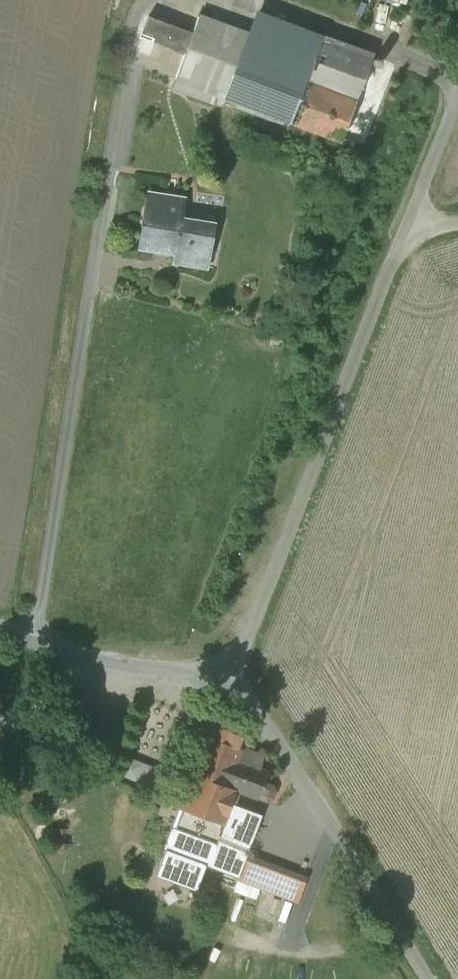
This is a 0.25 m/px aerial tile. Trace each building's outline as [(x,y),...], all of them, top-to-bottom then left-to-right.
[(166,0),(156,0),(148,22),(194,40),(188,55),(236,73),(232,83),(351,128),(387,36),(293,0),(262,0),(258,11),(228,0),(204,0),(199,12),(166,0)] [(192,179),(154,174),(146,233),(179,238),(178,248),(215,253),(222,197),(190,193),(192,179)] [(231,727),(210,719),(203,737),(205,738),(201,749),(192,773),(187,771),(183,781),(188,783),(163,849),(165,850),(155,876),(196,892),(206,866),(238,878),(247,855),(251,844),(253,838),(262,815),(235,805),(240,792),(260,800),(267,802),(273,799),(276,792),(273,786),(264,782),(268,772),(252,766),(256,756),(236,748),(240,737),(228,732),(231,727)] [(146,892),(190,907),(195,892),(151,876),(146,892)]
